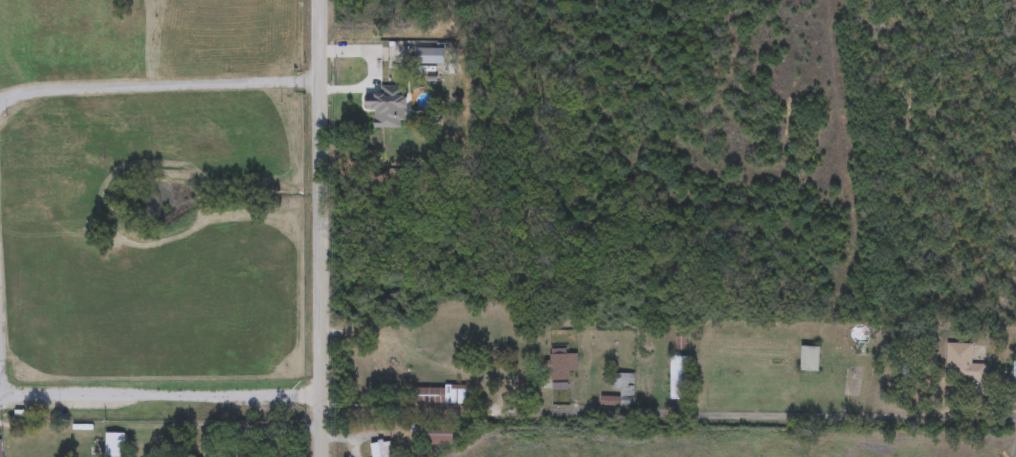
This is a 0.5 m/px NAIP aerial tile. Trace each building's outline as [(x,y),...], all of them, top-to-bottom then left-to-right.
[(435,108),(423,108),(424,121),(408,121),(408,92),(411,92),(410,79),(421,79),(421,93),(435,93),(435,108)] [(972,364),(986,364),(986,382),(946,382),(946,344),(972,344),(972,364)] [(818,372),(800,372),(800,347),(818,347),(818,372)] [(577,372),(569,372),(569,381),(547,381),(547,355),(576,355),(577,372)] [(686,356),(686,399),(669,399),(669,356),(686,356)] [(634,372),(633,407),(600,406),(600,396),(609,396),(610,371),(634,372)] [(411,386),(465,388),(465,407),(411,406),(411,386)] [(453,426),(453,446),(427,446),(427,426),(453,426)] [(124,434),(124,456),(105,456),(105,434),(124,434)] [(390,444),(390,456),(373,456),(373,444),(390,444)]
